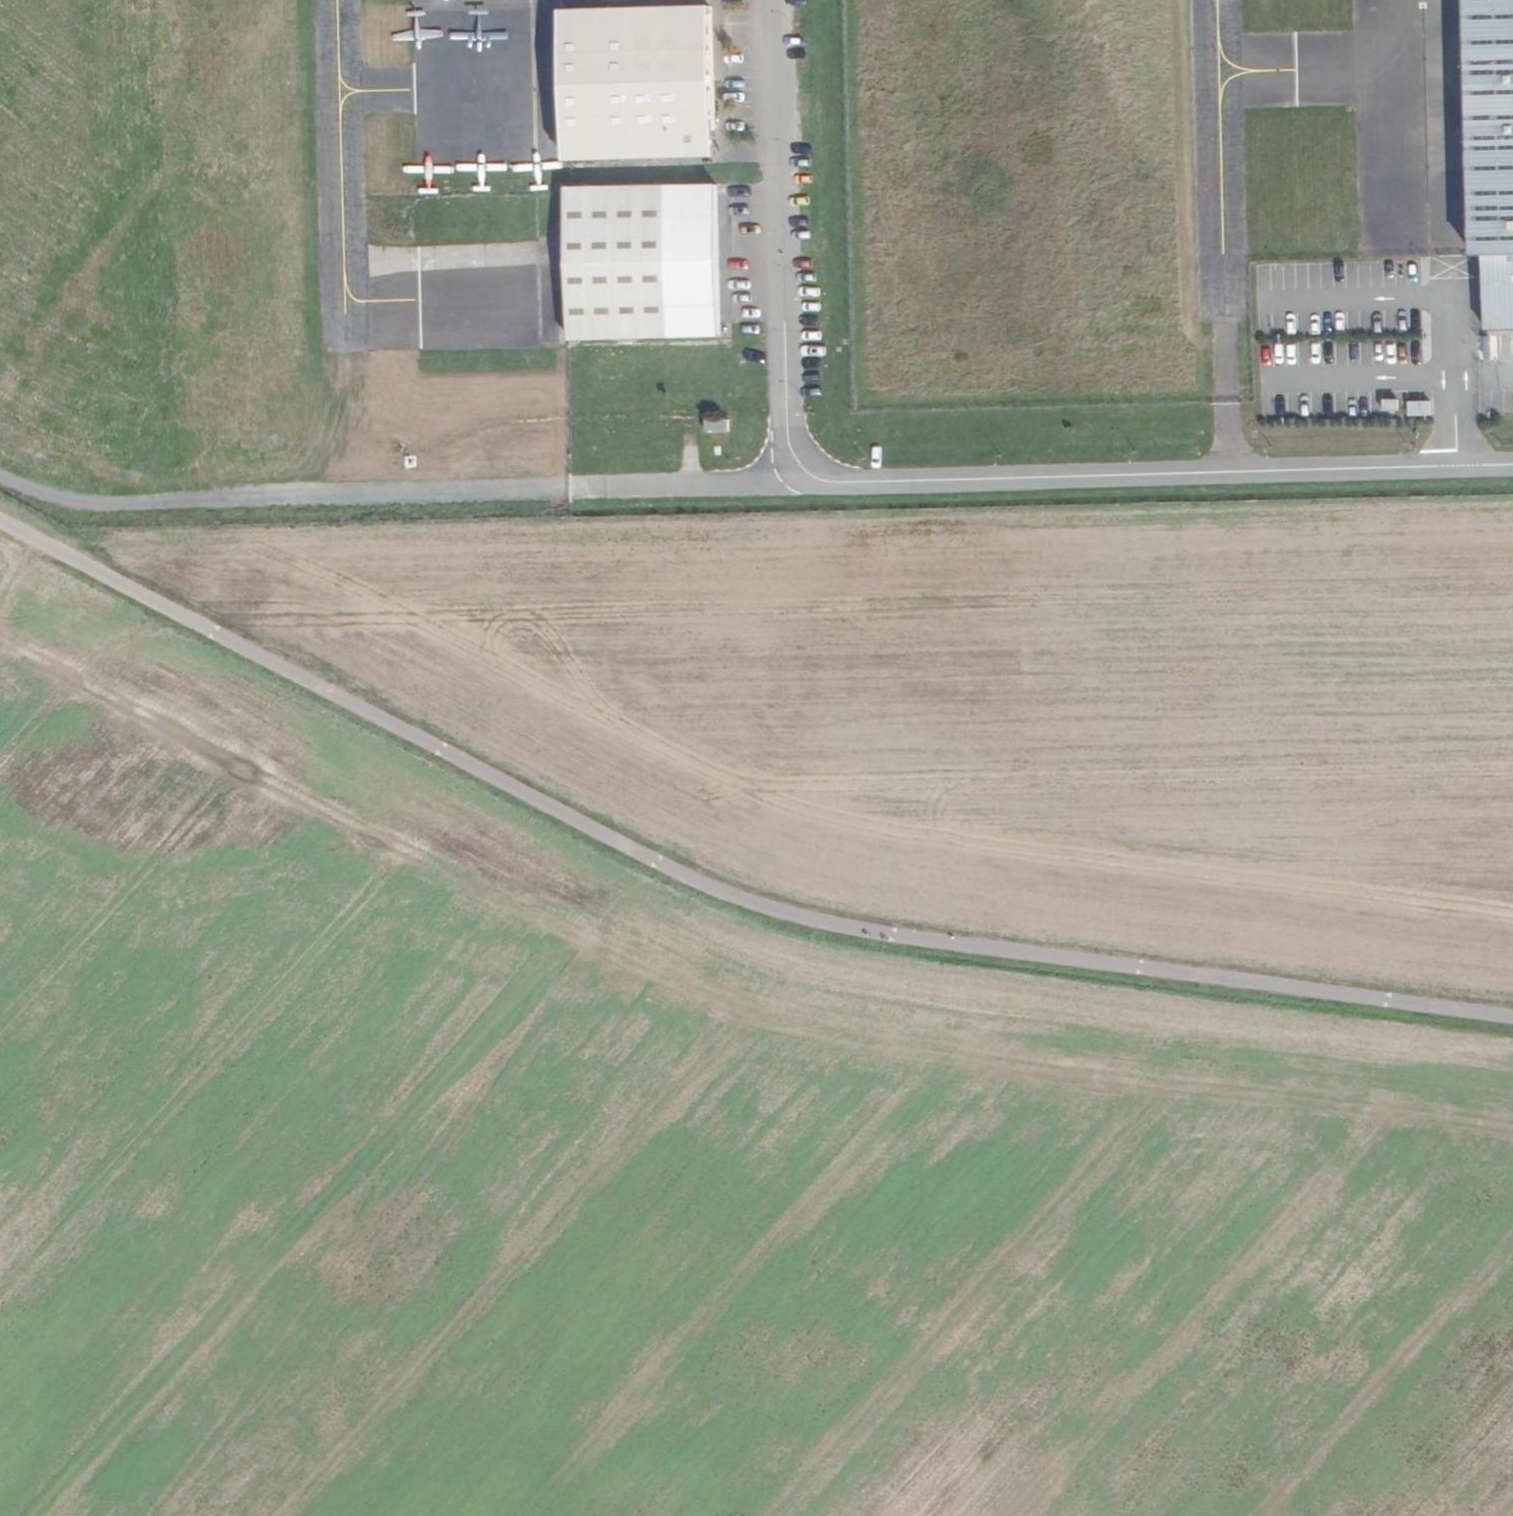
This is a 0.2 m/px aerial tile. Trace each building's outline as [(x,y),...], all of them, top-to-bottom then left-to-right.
[(1474,255),(1485,255),(1487,329),(1512,329),(1512,0),(1465,0),(1474,255)] [(716,141),(712,13),(706,7),(563,11),(567,160),(701,156),(701,150),(709,141),(716,141)] [(716,141),(709,141),(701,150),(701,156),(716,156),(716,141)] [(721,336),(717,185),(564,188),(565,217),(570,339),(721,336)] [(1398,410),(1398,399),(1383,400),(1384,410),(1398,410)] [(729,431),(729,420),(707,420),(707,431),(729,431)]
